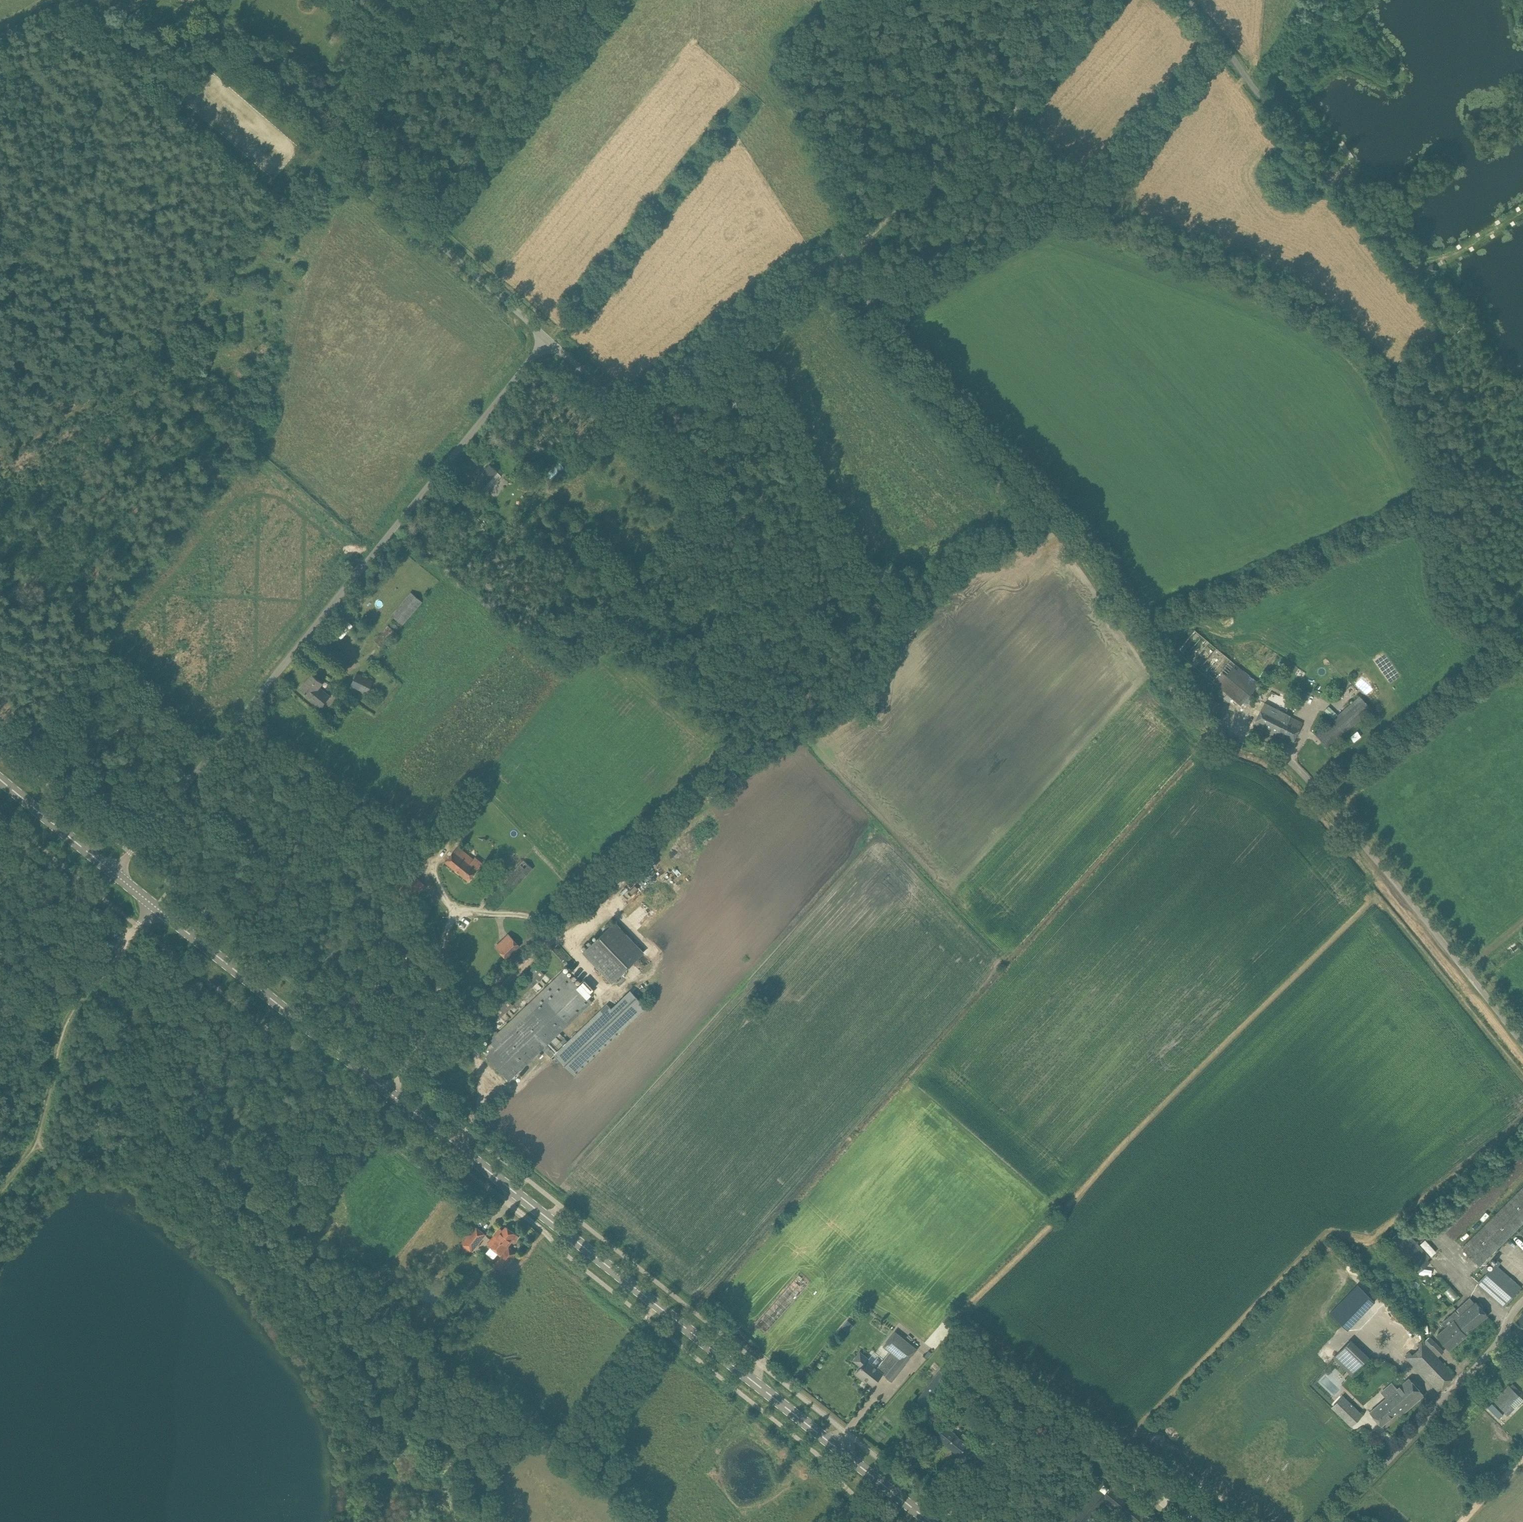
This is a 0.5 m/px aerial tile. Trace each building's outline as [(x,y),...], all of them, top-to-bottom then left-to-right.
[(565,469),(559,461),(546,471),(552,479),(565,469)] [(483,487),(497,471),(490,465),(476,480),(483,487)] [(422,601),(419,599),(411,592),(392,615),(403,624),(422,601)] [(341,638),(354,626),(349,621),(337,633),(341,638)] [(394,623),(391,627),(388,625),(375,641),(383,647),(399,628),(394,623)] [(1195,629),(1176,651),(1245,709),(1251,701),(1248,698),(1259,684),(1195,629)] [(373,680),(366,677),(357,673),(351,685),(367,693),(373,680)] [(323,682),(320,680),(312,674),(301,688),(311,696),(309,698),(321,707),(330,696),(319,687),(323,682)] [(1360,696),(1323,728),(1315,734),(1327,747),(1371,709),(1360,696)] [(1264,703),(1258,716),(1253,725),(1280,738),(1278,740),(1291,746),(1303,722),(1290,716),(1264,703)] [(1323,750),(1318,744),(1305,755),(1311,761),(1323,750)] [(458,846),(452,853),(446,861),(469,880),(477,870),(483,863),(475,857),(473,859),(458,846)] [(534,868),(524,859),(485,902),(495,910),(534,868)] [(665,885),(634,915),(644,926),(676,897),(665,885)] [(613,982),(643,953),(615,922),(584,951),(613,982)] [(519,945),(511,937),(510,937),(511,938),(509,941),(503,947),(499,949),(499,948),(498,949),(506,957),(519,945)] [(536,965),(523,977),(532,986),(545,974),(536,965)] [(491,1052),(487,1056),(509,1080),(592,1001),(563,971),(484,1046),(491,1052)] [(608,1004),(555,1054),(575,1075),(646,1007),(631,991),(612,1008),(608,1004)] [(504,995),(491,1007),(500,1017),(513,1005),(504,995)] [(1462,1248),(1480,1266),(1522,1222),(1522,1187),(1462,1248)] [(472,1251),(486,1234),(475,1226),(462,1243),(472,1251)] [(500,1228),(488,1244),(501,1254),(513,1239),(515,1241),(519,1236),(507,1227),(504,1231),(500,1228)] [(1417,1272),(1429,1262),(1427,1260),(1430,1257),(1404,1228),(1389,1241),(1417,1272)] [(509,1247),(494,1265),(503,1272),(508,1265),(507,1264),(516,1253),(509,1247)] [(1486,1273),(1478,1283),(1504,1306),(1521,1286),(1498,1266),(1495,1263),(1491,1268),(1487,1264),(1482,1270),(1486,1273)] [(798,1275),(756,1323),(766,1332),(808,1283),(798,1275)] [(1358,1284),(1330,1313),(1348,1330),(1376,1301),(1358,1284)] [(1437,1335),(1449,1349),(1488,1315),(1476,1301),(1474,1303),(1470,1297),(1455,1310),(1460,1315),(1437,1335)] [(843,1327),(848,1330),(853,1322),(848,1319),(843,1327)] [(890,1351),(877,1367),(883,1372),(884,1371),(887,1373),(886,1375),(892,1381),(918,1349),(895,1330),(883,1346),(890,1351)] [(1332,1358),(1351,1375),(1368,1356),(1349,1339),(1332,1358)] [(1409,1351),(1405,1355),(1439,1391),(1455,1375),(1422,1341),(1417,1345),(1419,1348),(1412,1354),(1409,1351)] [(864,1378),(873,1385),(883,1372),(877,1367),(868,1359),(869,1358),(861,1351),(854,1360),(861,1366),(855,1373),(863,1379),(864,1378)] [(917,1399),(929,1409),(954,1377),(941,1368),(917,1399)] [(1424,1395),(1417,1387),(1409,1378),(1370,1412),(1381,1425),(1397,1412),(1400,1416),(1424,1395)] [(1495,1400),(1502,1407),(1509,1414),(1515,1408),(1522,1400),(1522,1399),(1519,1396),(1518,1395),(1510,1388),(1509,1386),(1495,1400)] [(1352,1425),(1363,1415),(1351,1402),(1340,1412),(1352,1425)] [(1493,1402),(1488,1407),(1499,1419),(1504,1414),(1493,1402)] [(1512,1416),(1517,1423),(1522,1418),(1522,1410),(1522,1408),(1512,1416)] [(1085,1428),(1084,1430),(1097,1440),(1103,1432),(1089,1422),(1088,1424),(1085,1428)] [(946,1427),(944,1429),(938,1436),(966,1459),(976,1447),(969,1442),(967,1444),(946,1427)] [(1328,1439),(1322,1446),(1340,1463),(1346,1456),(1328,1439)] [(1194,1505),(1190,1511),(1198,1517),(1200,1513),(1198,1512),(1200,1509),(1194,1505)]
